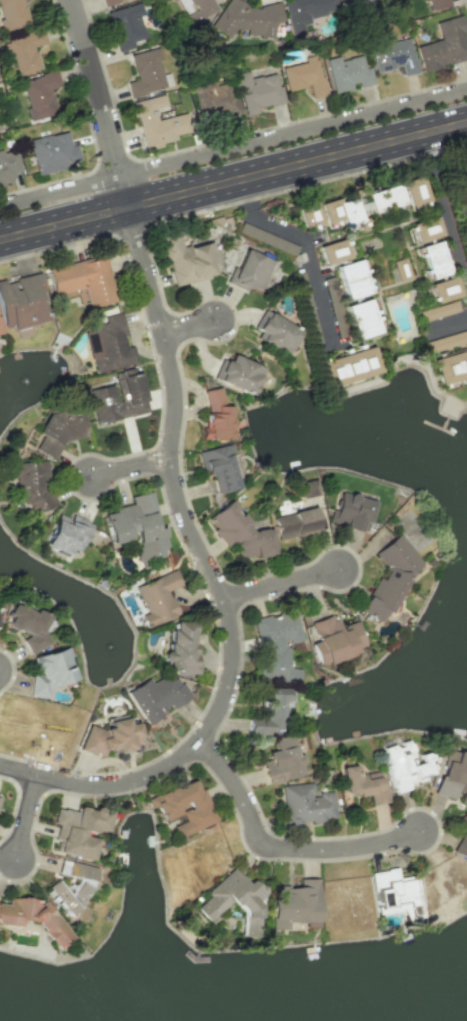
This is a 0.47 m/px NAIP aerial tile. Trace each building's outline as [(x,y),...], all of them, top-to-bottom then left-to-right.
[(29,24),(22,0),(0,0),(0,29),(1,32),(29,24)] [(191,32),(201,27),(197,19),(216,11),(212,0),(177,0),(191,32)] [(256,7),(246,6),(237,0),(226,0),(211,22),(211,27),(227,38),(233,29),(245,30),(247,36),(272,38),(273,23),(281,21),(277,2),(256,7)] [(288,35),(304,33),(302,19),(338,14),(336,0),(283,0),(288,35)] [(341,10),(377,2),(376,0),(339,0),(341,10)] [(428,11),(449,6),(447,0),(425,0),(428,11)] [(106,11),(117,51),(133,47),(132,41),(144,38),(139,16),(142,15),(139,3),(106,11)] [(466,60),(466,39),(461,15),(435,21),(439,40),(416,45),(422,70),(466,60)] [(40,69),(34,46),(46,43),(42,29),(4,38),(14,76),(40,69)] [(416,74),(410,39),(370,46),(374,72),(400,67),(402,76),(416,74)] [(129,54),(135,80),(126,82),(129,97),(165,88),(156,48),(129,54)] [(285,91),(308,86),(310,99),(324,96),(316,55),(303,57),(304,62),(280,67),(285,91)] [(332,93),(355,88),(373,85),(370,67),(363,68),(361,55),(338,60),(338,56),(325,58),(332,93)] [(51,89),(60,86),(57,72),(21,80),(29,120),(56,114),(51,89)] [(273,74),(248,78),(247,72),(235,74),(243,116),(257,113),(256,108),(284,103),(280,84),(276,85),(273,74)] [(227,82),(214,85),(213,79),(191,83),(198,119),(239,111),(236,94),(229,96),(227,82)] [(142,148),(176,141),(175,134),(190,131),(186,113),(155,119),(153,108),(166,106),(163,94),(133,100),(142,148)] [(79,161),(76,144),(70,145),(67,131),(29,140),(36,175),(67,169),(66,164),(79,161)] [(11,184),(10,175),(20,173),(16,149),(0,151),(0,186),(11,184)] [(404,204),(397,184),(365,194),(371,215),(404,204)] [(319,203),(325,224),(342,220),(343,226),(361,221),(358,210),(368,207),(366,201),(355,204),(353,198),(338,202),(337,198),(319,203)] [(321,224),(315,202),(297,207),(302,228),(321,224)] [(412,221),(415,241),(441,237),(438,217),(412,221)] [(173,285),(220,275),(212,241),(182,248),(179,235),(159,239),(163,259),(167,258),(173,285)] [(318,246),(343,238),(344,241),(346,240),(347,243),(345,244),(349,256),(324,264),(318,246)] [(420,246),(438,240),(449,273),(430,278),(428,272),(424,273),(423,270),(427,269),(422,256),(419,256),(418,253),(421,252),(420,246)] [(272,260),(243,248),(229,283),(258,294),(272,260)] [(114,303),(106,257),(47,268),(52,294),(84,289),(87,307),(114,303)] [(392,261),(404,257),(411,278),(398,281),(392,261)] [(335,266),(359,258),(362,269),(365,268),(366,271),(363,272),(363,275),(340,282),(335,266)] [(364,276),(341,283),(346,299),(369,292),(365,281),(369,280),(368,277),(365,278),(364,276)] [(429,284),(433,296),(430,297),(431,301),(434,300),(435,303),(460,295),(454,276),(429,284)] [(367,298),(345,305),(355,339),(378,331),(374,319),(377,318),(377,316),(373,317),(372,313),(375,312),(375,309),(371,311),(367,298)] [(460,313),(457,302),(419,309),(421,321),(460,313)] [(255,338),(284,356),(299,331),(263,309),(252,328),(259,332),(255,338)] [(94,373),(136,364),(133,347),(128,348),(121,313),(103,317),(105,324),(85,328),(94,373)] [(424,342),(427,352),(466,341),(466,330),(424,342)] [(379,372),(372,346),(316,362),(318,370),(325,369),(329,380),(342,376),(344,382),(379,372)] [(466,377),(466,349),(431,359),(438,384),(466,377)] [(262,369),(232,354),(228,362),(221,359),(212,379),(250,396),(262,369)] [(147,413),(138,367),(111,372),(113,384),(88,389),(95,423),(147,413)] [(231,438),(229,405),(222,406),(221,388),(202,389),(204,439),(231,438)] [(83,420),(48,405),(35,433),(40,435),(33,451),(55,461),(67,433),(76,437),(83,420)] [(216,493),(239,488),(229,444),(196,451),(201,473),(211,471),(216,493)] [(51,510),(48,461),(13,463),(15,512),(51,510)] [(316,496),(316,482),(301,482),(301,496),(316,496)] [(103,512),(109,544),(130,540),(128,532),(131,531),(137,561),(162,556),(160,548),(166,547),(162,527),(157,528),(150,492),(132,495),(134,506),(103,512)] [(374,500),(336,493),(331,524),(360,529),(362,521),(370,523),(374,500)] [(270,528),(248,531),(247,522),(229,500),(206,518),(212,525),(213,532),(224,545),(232,544),(234,552),(239,558),(255,556),(256,558),(268,556),(273,552),(270,528)] [(276,540),(319,531),(314,507),(271,516),(276,540)] [(72,515),(70,519),(57,513),(43,544),(74,558),(90,523),(72,515)] [(358,610),(379,622),(383,616),(391,609),(411,572),(422,564),(398,534),(373,553),(388,571),(373,583),(358,610)] [(176,615),(166,590),(179,585),(173,570),(133,586),(144,613),(139,615),(144,627),(176,615)] [(37,653),(46,636),(40,633),(48,616),(34,609),(32,613),(12,602),(5,615),(9,618),(5,625),(25,635),(21,644),(37,653)] [(301,640),(295,612),(280,616),(266,616),(252,619),(252,621),(258,648),(257,677),(284,678),(285,650),(284,643),(289,643),(301,640)] [(310,622),(316,642),(310,643),(317,666),(355,654),(353,648),(363,645),(356,621),(336,627),(332,615),(310,622)] [(198,673),(198,652),(192,652),(192,622),(173,622),(173,630),(164,630),(164,673),(198,673)] [(30,696),(48,698),(49,687),(74,680),(66,648),(33,656),(38,675),(32,675),(30,696)] [(147,678),(125,691),(144,724),(171,708),(188,698),(172,671),(150,683),(147,678)] [(284,688),(259,687),(258,710),(248,710),(247,733),(267,734),(268,729),(282,730),(284,688)] [(87,724),(78,750),(91,755),(103,753),(103,751),(108,750),(113,752),(141,747),(136,722),(126,724),(125,717),(107,720),(109,727),(99,729),(87,724)] [(259,761),(264,784),(300,775),(291,736),(271,741),(273,750),(264,752),(265,759),(259,761)] [(392,792),(428,784),(425,772),(428,771),(424,754),(417,755),(419,762),(406,764),(403,751),(409,750),(408,744),(393,748),(395,755),(384,757),(392,792)] [(444,749),(434,795),(453,799),(455,791),(461,793),(459,803),(466,804),(466,780),(462,779),(466,756),(466,754),(444,749)] [(387,802),(383,780),(378,781),(376,771),(363,773),(363,774),(354,775),(352,764),(338,767),(343,797),(367,793),(369,805),(387,802)] [(213,823),(196,779),(146,798),(150,809),(155,807),(161,821),(181,814),(184,821),(172,825),(177,837),(213,823)] [(279,785),(283,824),(334,819),(331,792),(312,794),(311,783),(279,785)] [(91,860),(96,837),(92,836),(94,829),(105,832),(109,812),(77,804),(76,812),(55,807),(52,823),(56,824),(54,838),(57,839),(54,852),(91,860)] [(456,817),(463,841),(451,845),(454,855),(461,852),(465,864),(466,863),(466,813),(456,817)] [(92,867),(60,860),(57,874),(74,877),(71,890),(50,885),(49,890),(55,891),(52,906),(66,909),(65,913),(81,917),(92,867)] [(258,938),(261,892),(251,881),(243,881),(232,868),(207,890),(206,898),(195,908),(207,922),(231,901),(244,916),(241,919),(240,936),(258,938)] [(416,875),(397,878),(396,869),(370,872),(376,914),(403,910),(405,920),(421,917),(416,875)] [(317,878),(299,878),(299,886),(271,886),(271,929),(287,929),(287,923),(304,923),(304,927),(317,927),(317,878)] [(58,950),(73,938),(45,900),(40,904),(36,899),(8,897),(7,904),(0,904),(0,924),(19,926),(20,921),(38,922),(58,950)]
